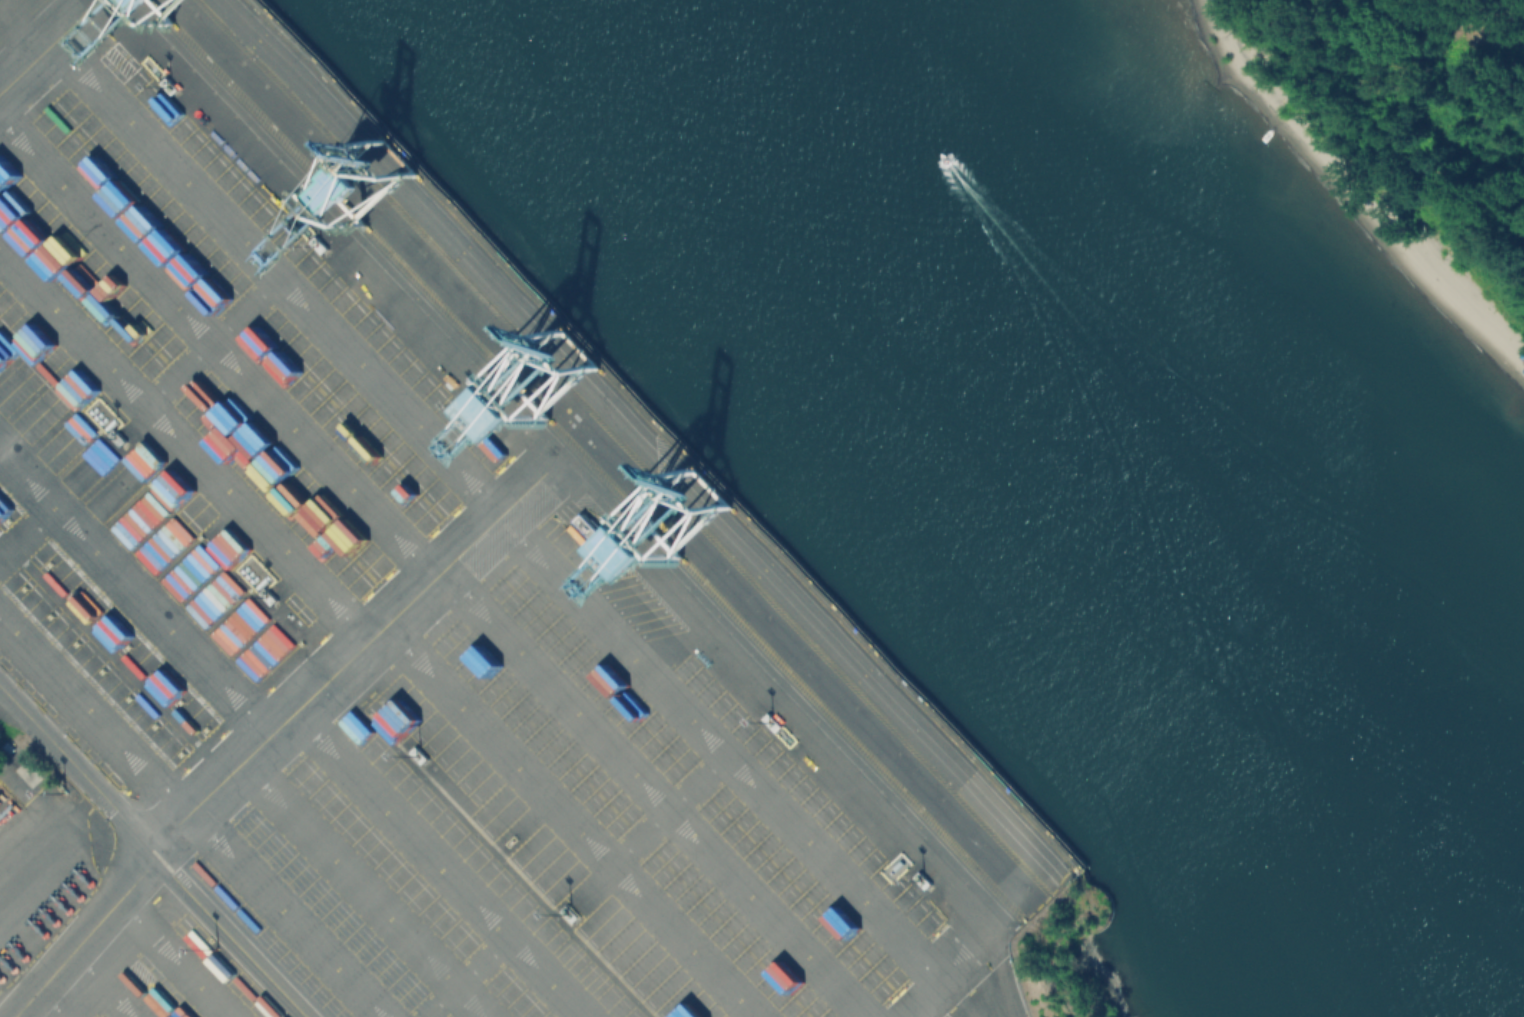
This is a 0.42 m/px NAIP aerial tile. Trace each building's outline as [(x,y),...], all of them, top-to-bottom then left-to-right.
[(162,83),(168,78),(179,90),(174,95),(162,83)] [(313,242),(318,237),(330,249),(324,254),(313,242)] [(475,413),(464,401),(469,395),(481,408),(475,413)] [(96,434),(76,413),(68,421),(88,442),(96,434)] [(112,435),(117,429),(129,441),(123,447),(112,435)] [(608,555),(577,521),(585,513),(617,546),(608,555)] [(614,560),(620,554),(632,567),(626,572),(614,560)] [(262,593),(268,588),(280,600),(274,606),(262,593)] [(765,719),(771,713),(782,726),(777,731),(765,719)] [(3,748),(10,742),(14,747),(8,753),(3,748)] [(413,752),(419,747),(430,759),(425,764),(413,752)] [(916,877),(922,872),(933,884),(928,890),(916,877)] [(564,911),(570,905),(581,918),(575,923),(564,911)]
